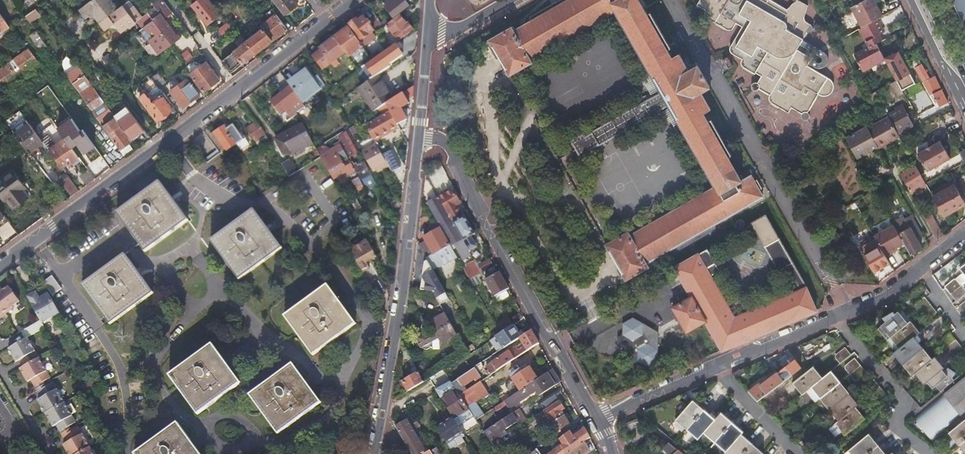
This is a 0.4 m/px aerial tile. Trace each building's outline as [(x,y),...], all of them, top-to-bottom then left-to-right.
[(110,0),(93,0),(86,5),(80,9),(86,18),(90,16),(95,17),(99,23),(117,10),(110,0)] [(162,0),(158,0),(152,4),(155,8),(148,13),(148,14),(154,21),(169,41),(172,45),(181,38),(181,37),(180,38),(178,35),(176,36),(164,19),(172,13),(162,0)] [(216,8),(210,0),(197,0),(192,5),(208,25),(221,15),(216,8)] [(284,16),(297,6),(293,0),(272,0),(284,16)] [(394,18),(409,6),(404,0),(388,0),(383,4),(394,18)] [(625,279),(648,267),(646,263),(663,253),(665,255),(667,256),(715,229),(715,226),(714,224),(762,196),(758,190),(761,188),(756,179),(753,181),(750,175),(741,180),(703,112),(710,108),(700,92),(709,87),(695,62),(691,64),(693,68),(688,71),(679,55),(672,59),(639,0),(560,0),(531,17),(530,19),(532,22),(514,32),(512,28),(490,41),(510,75),(532,63),(529,59),(616,9),(662,91),(591,131),(592,132),(585,136),(583,133),(570,140),(581,159),(594,152),(592,149),(599,145),(599,146),(671,105),(717,186),(630,236),(628,232),(606,245),(625,279)] [(785,113),(789,108),(799,114),(799,115),(799,117),(799,118),(801,120),(802,121),(803,121),(804,121),(806,120),(807,120),(808,119),(808,117),(808,115),(807,114),(806,112),(818,91),(801,81),(800,80),(800,79),(799,78),(799,77),(799,76),(800,75),(806,64),(808,61),(793,53),(796,47),(800,42),(803,37),(806,31),(807,32),(808,32),(810,31),(811,30),(812,29),(812,27),(812,25),(811,24),(810,23),(805,21),(804,19),(804,17),(803,15),(804,14),(808,4),(802,0),(794,0),(783,10),(767,1),(767,0),(698,0),(696,4),(704,9),(704,11),(704,14),(705,16),(706,17),(725,28),(727,29),(729,29),(731,27),(733,26),(738,29),(727,49),(727,51),(727,52),(727,54),(729,56),(739,62),(738,63),(738,66),(739,68),(741,69),(751,75),(752,74),(758,77),(754,84),(753,83),(751,83),(750,83),(748,85),(748,86),(747,88),(749,91),(751,92),(753,92),(754,91),(756,91),(756,90),(767,96),(766,97),(766,99),(767,102),(768,103),(785,113)] [(862,27),(876,19),(877,18),(867,0),(865,0),(858,5),(857,3),(851,7),(862,27)] [(877,18),(881,16),(873,0),(867,0),(877,18)] [(964,24),(964,0),(953,0),(964,24)] [(141,19),(129,2),(122,7),(134,23),(138,21),(141,19)] [(122,7),(117,10),(99,23),(105,31),(110,28),(117,29),(120,34),(134,23),(122,7)] [(41,15),(36,9),(26,16),(30,23),(41,16),(41,15)] [(256,21),(260,26),(276,14),(272,9),(256,21)] [(10,25),(3,17),(0,12),(0,32),(10,25)] [(154,21),(148,14),(141,19),(138,21),(144,28),(154,21)] [(276,14),(260,26),(263,29),(272,41),(287,29),(276,14)] [(407,24),(400,15),(390,24),(387,26),(399,41),(413,30),(408,23),(407,24)] [(381,23),(376,17),(370,22),(369,20),(367,22),(364,18),(359,22),(357,20),(350,25),(362,40),(366,45),(376,37),(372,32),(374,31),(382,25),(381,23)] [(381,23),(382,25),(385,28),(387,26),(390,24),(386,19),(381,23)] [(862,27),(858,29),(868,47),(853,55),(862,71),(884,58),(876,44),(879,42),(876,35),(879,34),(882,32),(876,19),(862,27)] [(167,49),(172,45),(169,41),(168,42),(156,25),(143,35),(156,52),(165,45),(167,49)] [(335,39),(345,52),(359,41),(349,28),(335,39)] [(256,54),(272,41),(263,29),(246,42),(256,54)] [(230,74),(256,54),(246,42),(242,36),(236,40),(241,46),(221,61),(230,74)] [(825,49),(803,37),(800,42),(821,54),(822,55),(822,56),(822,58),(820,59),(819,60),(818,60),(796,47),(793,53),(808,61),(814,65),(816,66),(819,66),(822,65),(824,64),(826,62),(827,61),(828,59),(828,57),(828,53),(826,50),(825,49)] [(323,70),(346,53),(345,52),(335,39),(335,38),(320,49),(322,51),(313,57),(323,70)] [(401,47),(398,43),(396,45),(388,50),(379,56),(386,67),(404,55),(403,54),(399,48),(401,47)] [(2,87),(38,61),(29,49),(0,70),(0,85),(2,87)] [(312,55),(313,57),(322,51),(320,49),(312,55)] [(188,51),(183,56),(187,61),(192,57),(188,51)] [(894,53),(884,58),(896,80),(902,90),(915,83),(908,70),(904,72),(894,53)] [(727,57),(722,60),(727,69),(732,66),(727,57)] [(912,63),(915,68),(916,68),(920,66),(917,60),(912,63)] [(372,61),(364,67),(368,72),(376,66),(372,61)] [(193,62),(184,69),(189,76),(190,75),(203,93),(220,80),(206,62),(198,68),(193,62)] [(351,73),(356,70),(352,63),(347,67),(351,73)] [(126,131),(119,122),(76,64),(64,71),(83,98),(93,111),(109,134),(120,150),(129,144),(126,139),(128,138),(124,132),(126,131)] [(828,76),(806,64),(800,75),(799,76),(799,77),(799,78),(800,79),(800,80),(801,81),(818,91),(819,92),(822,92),(824,92),(827,91),(829,89),(830,87),(831,86),(831,82),(831,80),(830,78),(828,76)] [(920,66),(916,68),(923,81),(930,78),(923,64),(920,66)] [(307,68),(295,76),(297,79),(309,71),(307,68)] [(288,82),(296,94),(302,102),(321,88),(309,71),(297,79),(295,76),(288,82)] [(159,73),(152,78),(159,88),(166,83),(159,73)] [(360,87),(375,111),(379,109),(384,106),(386,104),(394,99),(387,88),(389,87),(381,74),(379,75),(360,87)] [(159,88),(152,78),(143,85),(148,92),(139,99),(147,109),(148,109),(158,122),(173,110),(169,105),(171,103),(159,88)] [(166,86),(183,108),(200,95),(187,79),(180,85),(175,78),(166,86)] [(936,108),(947,102),(935,79),(931,81),(930,79),(923,83),(929,95),(936,108)] [(896,80),(890,84),(897,97),(903,93),(902,90),(896,80)] [(408,99),(413,96),(414,96),(415,86),(414,87),(394,99),(386,104),(399,126),(403,133),(409,129),(409,124),(407,121),(408,120),(401,108),(410,103),(408,99)] [(875,92),(867,96),(870,101),(878,96),(875,92)] [(302,102),(296,94),(276,108),(282,116),(287,122),(293,117),(297,114),(296,112),(306,106),(302,102)] [(909,101),(917,119),(925,114),(917,98),(909,101)] [(383,115),(366,125),(370,132),(374,139),(376,143),(378,146),(381,144),(378,138),(399,126),(386,104),(384,106),(379,109),(383,115)] [(902,105),(895,108),(896,110),(888,114),(899,133),(913,125),(902,105)] [(7,124),(12,130),(26,120),(24,117),(22,114),(7,124)] [(144,131),(131,114),(119,122),(126,131),(132,140),(144,131)] [(868,128),(877,146),(889,139),(890,141),(899,136),(898,134),(888,116),(868,128)] [(36,153),(39,150),(37,148),(43,143),(36,133),(34,131),(28,123),(26,120),(12,130),(29,153),(34,150),(36,153)] [(264,132),(257,121),(247,127),(260,148),(270,142),(264,132)] [(313,142),(302,123),(275,140),(284,155),(291,151),(293,154),(313,142)] [(225,125),(212,135),(223,152),(243,138),(239,132),(241,131),(239,127),(237,129),(233,124),(227,128),(225,125)] [(865,145),(868,151),(877,146),(868,128),(866,126),(857,131),(865,145)] [(36,133),(43,143),(49,151),(57,163),(60,167),(67,162),(69,164),(69,165),(71,164),(78,158),(65,139),(58,129),(45,138),(37,128),(37,129),(34,131),(36,133)] [(350,157),(361,150),(350,130),(349,128),(337,135),(350,157)] [(846,138),(853,151),(865,145),(857,131),(846,138)] [(889,139),(877,146),(879,148),(890,141),(889,139)] [(356,170),(340,141),(334,145),(334,146),(331,148),(332,148),(329,148),(330,147),(326,147),(325,145),(323,146),(318,149),(334,178),(348,171),(349,173),(356,170)] [(940,141),(917,153),(927,171),(950,159),(940,141)] [(373,171),(376,169),(387,163),(383,155),(378,146),(376,143),(362,151),(373,171)] [(129,144),(120,150),(124,155),(133,149),(129,144)] [(853,151),(855,155),(863,151),(864,153),(868,151),(865,145),(853,151)] [(79,158),(88,170),(93,178),(104,170),(91,150),(79,158)] [(220,153),(218,150),(204,159),(207,162),(220,153)] [(392,150),(383,155),(392,171),(401,167),(392,150)] [(78,158),(71,164),(74,167),(81,162),(78,158)] [(282,164),(288,176),(296,172),(289,159),(282,164)] [(368,190),(370,189),(377,185),(371,174),(364,161),(360,163),(358,164),(357,162),(354,163),(360,175),(362,178),(368,190)] [(378,172),(388,166),(388,165),(387,163),(376,169),(378,172)] [(915,165),(900,173),(907,186),(910,192),(925,184),(925,183),(921,175),(915,165)] [(0,181),(0,196),(5,202),(7,201),(14,210),(31,197),(24,188),(26,186),(14,170),(0,181)] [(80,176),(87,185),(94,180),(93,178),(88,170),(80,176)] [(60,182),(71,197),(73,196),(78,192),(68,177),(60,182)] [(358,177),(353,180),(359,191),(364,188),(358,177)] [(955,179),(930,193),(943,216),(964,204),(963,201),(960,196),(963,194),(955,179)] [(160,181),(117,212),(145,252),(188,220),(160,181)] [(372,199),(374,202),(376,201),(370,189),(368,190),(367,190),(372,199)] [(451,219),(461,214),(456,205),(460,203),(452,189),(438,197),(451,219)] [(438,197),(430,202),(426,203),(437,223),(450,245),(455,242),(459,248),(457,249),(463,258),(470,254),(468,250),(452,222),(451,219),(438,197)] [(239,280),(283,248),(254,208),(210,241),(239,280)] [(930,227),(936,240),(942,236),(928,209),(922,212),(930,227)] [(464,215),(463,213),(461,214),(451,219),(452,222),(464,215)] [(911,214),(905,218),(915,237),(922,233),(911,214)] [(475,233),(464,215),(452,222),(468,250),(476,246),(471,236),(475,233)] [(721,350),(816,310),(806,287),(765,215),(748,225),(756,240),(763,237),(778,266),(786,262),(798,285),(782,291),(785,296),(734,317),(710,275),(720,269),(708,247),(675,266),(691,296),(672,306),(686,331),(705,321),(721,350)] [(903,243),(910,255),(921,249),(915,237),(905,218),(903,215),(892,222),(894,225),(903,243)] [(425,241),(418,245),(427,261),(432,269),(456,256),(450,245),(437,223),(427,230),(429,233),(423,237),(425,241)] [(894,225),(874,235),(875,237),(879,244),(885,255),(893,251),(891,249),(903,243),(894,225)] [(860,246),(864,253),(879,244),(875,237),(860,246)] [(365,262),(376,256),(367,240),(349,250),(356,262),(362,272),(369,268),(365,262)] [(875,271),(889,263),(885,255),(879,244),(864,253),(875,271)] [(81,285),(110,324),(153,293),(125,253),(81,285)] [(470,280),(481,274),(474,260),(466,264),(468,267),(464,269),(469,278),(470,280)] [(432,269),(427,261),(424,263),(420,290),(432,291),(432,292),(435,297),(436,298),(445,293),(441,287),(432,269)] [(483,272),(492,268),(488,261),(480,266),(483,272)] [(485,280),(495,296),(506,290),(508,288),(499,272),(485,280)] [(43,282),(53,296),(62,289),(53,276),(43,282)] [(474,287),(470,280),(469,278),(465,281),(470,290),(474,287)] [(943,285),(944,287),(949,293),(961,284),(957,279),(956,278),(955,278),(953,278),(952,278),(943,285)] [(368,283),(375,297),(383,293),(375,279),(368,283)] [(955,300),(956,301),(964,295),(964,294),(964,289),(961,284),(949,293),(955,300)] [(284,316),(312,356),(355,324),(327,285),(284,316)] [(0,292),(0,317),(14,307),(12,306),(20,301),(17,298),(8,286),(0,292)] [(506,290),(495,296),(498,302),(509,295),(506,290)] [(27,297),(41,320),(42,323),(56,315),(59,313),(48,293),(42,297),(39,296),(36,292),(27,297)] [(930,303),(924,296),(915,303),(914,304),(914,306),(914,307),(918,313),(930,303)] [(936,311),(930,303),(918,313),(922,317),(923,318),(924,319),(925,319),(927,318),(936,311)] [(877,328),(886,339),(889,337),(910,320),(910,319),(901,308),(897,311),(877,328)] [(440,342),(455,334),(444,313),(439,315),(438,313),(421,322),(421,324),(422,325),(422,327),(420,327),(419,331),(419,333),(416,334),(413,343),(416,346),(425,348),(429,347),(431,338),(435,338),(437,337),(440,342)] [(632,363),(637,360),(647,366),(657,360),(657,331),(632,316),(622,322),(623,333),(618,336),(618,342),(623,345),(623,351),(627,354),(627,360),(632,363)] [(21,331),(26,338),(28,337),(45,328),(42,323),(41,320),(21,331)] [(889,337),(898,348),(913,336),(916,333),(918,331),(910,320),(889,337)] [(520,337),(512,326),(500,333),(496,336),(504,348),(520,337)] [(538,343),(531,330),(520,337),(523,342),(505,353),(506,354),(492,363),(486,367),(490,372),(487,373),(489,376),(538,343)] [(940,342),(944,348),(955,338),(949,331),(940,338),(940,339),(939,341),(940,342)] [(913,336),(917,341),(921,338),(916,333),(913,336)] [(894,351),(892,352),(902,363),(922,347),(917,341),(913,336),(898,348),(894,351)] [(26,338),(8,348),(13,356),(16,361),(19,360),(23,366),(20,368),(25,376),(28,382),(31,380),(36,389),(41,398),(38,400),(41,405),(45,413),(50,421),(53,427),(56,425),(61,434),(66,443),(63,445),(66,450),(68,453),(94,453),(90,447),(79,427),(72,431),(70,429),(69,426),(76,422),(65,402),(53,382),(46,386),(45,384),(44,382),(51,378),(40,358),(39,357),(28,337),(26,338)] [(886,339),(885,340),(894,351),(898,348),(889,337),(886,339)] [(962,346),(955,338),(944,348),(948,353),(949,353),(950,354),(951,354),(952,354),(953,353),(962,346)] [(169,374),(197,413),(240,382),(212,343),(169,374)] [(851,353),(844,345),(834,354),(834,355),(834,356),(835,358),(839,363),(851,353)] [(902,363),(911,375),(914,372),(931,358),(922,347),(902,363)] [(774,373),(751,390),(760,398),(801,367),(796,360),(797,359),(793,354),(781,363),(785,368),(776,374),(774,373)] [(931,388),(935,385),(936,384),(939,388),(950,378),(951,377),(956,371),(947,367),(943,370),(941,369),(943,367),(938,361),(934,356),(931,358),(914,372),(923,384),(926,381),(931,388)] [(845,369),(849,374),(860,364),(854,357),(845,364),(844,366),(844,367),(845,369)] [(483,367),(480,363),(456,379),(451,382),(454,388),(456,390),(462,387),(480,375),(477,371),(482,368),(483,367)] [(249,394),(277,434),(320,403),(292,364),(249,394)] [(860,364),(849,374),(853,379),(854,379),(856,380),(857,380),(858,379),(859,379),(867,372),(860,364)] [(405,392),(423,381),(415,366),(409,370),(412,375),(400,382),(405,392)] [(794,383),(803,394),(806,391),(812,386),(823,377),(814,366),(794,383)] [(537,379),(529,367),(520,373),(509,380),(512,384),(514,383),(520,390),(537,379)] [(745,367),(733,373),(737,376),(747,372),(745,367)] [(552,370),(537,379),(520,390),(504,400),(510,408),(536,391),(539,396),(560,382),(552,370)] [(832,370),(823,377),(812,386),(821,398),(841,381),(832,370)] [(964,421),(964,419),(964,375),(942,394),(943,395),(960,416),(964,421)] [(95,376),(79,386),(83,394),(100,384),(95,376)] [(935,385),(940,391),(954,380),(951,377),(950,378),(939,388),(936,384),(935,385)] [(864,391),(868,395),(880,385),(874,378),(865,386),(864,387),(864,389),(864,391)] [(488,393),(480,381),(460,395),(467,407),(472,404),(488,393)] [(821,398),(830,409),(850,392),(841,381),(821,398)] [(886,393),(880,385),(868,395),(873,400),(874,401),(875,401),(876,401),(877,401),(878,400),(886,393)] [(812,386),(806,391),(816,402),(821,398),(812,386)] [(441,400),(456,390),(454,388),(440,397),(441,400)] [(467,407),(460,395),(456,390),(441,400),(452,416),(453,418),(468,409),(467,407)] [(562,398),(563,397),(560,392),(543,402),(547,408),(551,405),(559,400),(562,398)] [(850,392),(830,409),(839,420),(856,405),(859,403),(850,392)] [(952,422),(960,416),(943,395),(912,419),(930,441),(952,422)] [(677,419),(688,428),(705,409),(694,399),(677,419)] [(551,422),(562,415),(560,412),(565,409),(559,400),(551,405),(547,408),(535,416),(540,424),(548,418),(548,419),(549,419),(551,422)] [(839,420),(836,422),(837,423),(843,431),(846,434),(866,417),(856,405),(839,420)] [(705,409),(688,428),(699,438),(705,431),(716,418),(705,409)] [(516,411),(512,413),(517,422),(521,419),(516,411)] [(705,431),(716,441),(733,421),(722,411),(716,418),(705,431)] [(484,432),(492,444),(503,437),(500,432),(517,422),(512,413),(484,432)] [(563,416),(562,415),(551,422),(552,423),(550,425),(555,433),(568,424),(565,419),(563,416)] [(453,418),(452,416),(436,426),(447,443),(463,433),(453,418)] [(964,421),(960,416),(952,422),(956,427),(964,421)] [(949,432),(960,445),(964,440),(964,419),(964,421),(956,427),(949,432)] [(135,453),(201,453),(177,421),(134,453),(135,453)] [(733,421),(716,441),(727,450),(742,433),(744,431),(733,421)] [(395,429),(411,453),(416,453),(423,450),(406,422),(395,429)] [(843,431),(837,423),(830,428),(837,436),(843,431)] [(590,438),(584,429),(570,438),(568,435),(560,441),(563,444),(549,453),(566,453),(584,442),(590,438)] [(462,437),(465,435),(463,433),(447,443),(451,449),(464,441),(462,437)] [(725,453),(727,453),(743,453),(753,442),(742,433),(727,450),(725,453)] [(853,453),(870,453),(880,446),(871,434),(850,451),(853,453)] [(498,453),(504,453),(511,449),(503,437),(492,444),(498,453)] [(589,452),(588,450),(589,449),(584,442),(566,453),(587,453),(589,452)] [(743,453),(762,453),(764,451),(753,442),(743,453)] [(656,453),(662,453),(668,449),(665,445),(656,453)] [(870,453),(887,453),(880,446),(870,453)]
